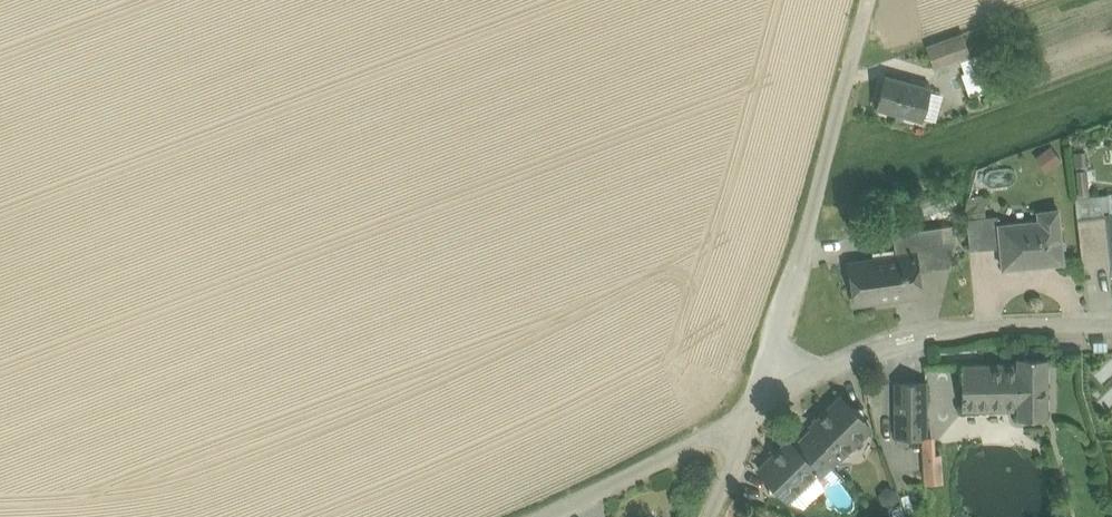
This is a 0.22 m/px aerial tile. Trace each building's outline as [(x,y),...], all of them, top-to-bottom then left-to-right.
[(949,38),(958,61),(971,57),(962,34),(949,38)] [(949,38),(926,47),(935,70),(958,61),(949,38)] [(971,57),(958,61),(971,100),(1000,90),(986,51),(971,57)] [(933,89),(885,75),(876,108),(925,122),(933,89)] [(933,89),(925,122),(942,126),(950,93),(933,89)] [(1043,157),(1037,160),(1038,168),(1045,170),(1050,166),(1049,159),(1043,157)] [(1086,170),(1077,171),(1079,194),(1089,193),(1086,170)] [(951,188),(913,201),(919,217),(956,204),(951,188)] [(964,194),(966,215),(986,213),(985,193),(964,194)] [(1104,197),(1075,200),(1077,219),(1096,217),(1106,216),(1104,197)] [(1039,221),(999,225),(1003,269),(1063,263),(1058,210),(1038,212),(1039,221)] [(1106,216),(1096,217),(1098,240),(1110,239),(1108,216),(1106,216)] [(1096,217),(1077,219),(1083,268),(1101,266),(1098,240),(1096,217)] [(986,218),(967,221),(969,251),(989,249),(986,218)] [(893,233),(896,256),(916,254),(918,272),(950,268),(958,238),(955,225),(893,233)] [(1098,240),(1101,266),(1111,264),(1111,254),(1110,239),(1098,240)] [(896,256),(849,263),(851,277),(856,277),(859,305),(862,305),(862,303),(899,298),(900,299),(918,297),(919,297),(921,297),(918,272),(916,254),(896,256)] [(1047,360),(1017,359),(1017,365),(1017,411),(1017,412),(1017,419),(1047,419),(1047,360)] [(1017,411),(1017,365),(962,365),(962,411),(1017,411)] [(927,382),(895,383),(895,439),(923,438),(927,438),(927,382)] [(851,408),(841,398),(811,426),(814,429),(841,456),(861,437),(854,430),(863,420),(864,408),(851,408)] [(841,456),(814,429),(804,438),(832,466),(841,456)] [(927,438),(923,438),(924,478),(934,478),(934,437),(927,438)] [(832,466),(804,438),(795,447),(818,471),(817,472),(821,476),(832,466)] [(795,447),(789,441),(759,470),(769,480),(769,493),(782,493),(791,484),(798,491),(817,472),(818,471),(795,447)] [(882,489),(891,516),(895,516),(904,514),(895,485),(882,489)]
